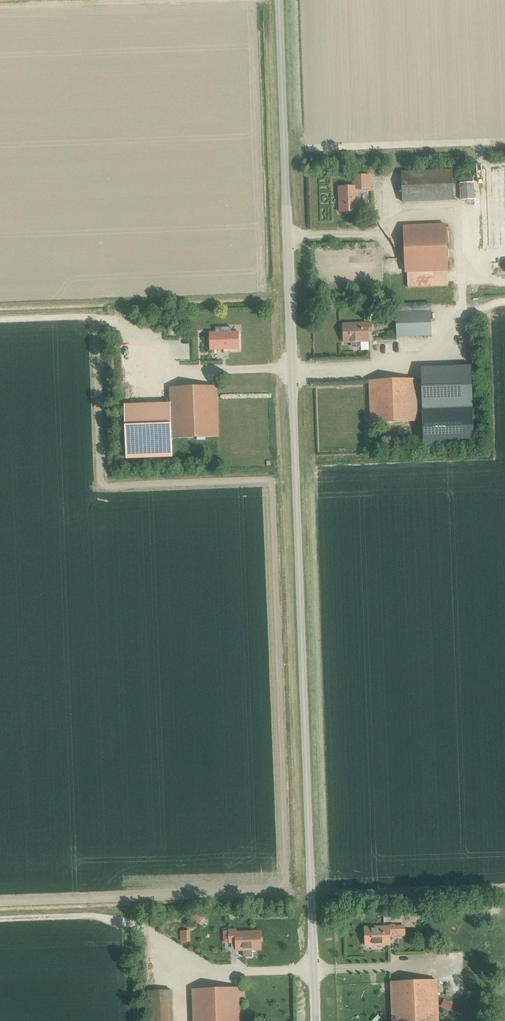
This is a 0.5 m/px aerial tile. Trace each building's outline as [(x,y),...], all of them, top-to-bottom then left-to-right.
[(403,202),(453,200),(451,170),(401,172),(403,202)] [(360,190),(376,189),(375,174),(355,174),(355,187),(338,187),(339,212),(361,211),(360,190)] [(461,200),(474,199),(473,182),(460,183),(461,200)] [(445,225),(404,226),(405,272),(407,272),(447,271),(445,225)] [(464,226),(456,229),(460,242),(468,240),(464,226)] [(500,268),(500,258),(486,259),(486,269),(500,268)] [(431,312),(396,313),(397,337),(432,336),(431,312)] [(351,342),(352,346),(353,347),(359,347),(360,346),(360,342),(368,342),(368,323),(343,324),(344,343),(351,342)] [(210,350),(239,349),(238,332),(210,333),(210,350)] [(422,409),(473,407),(471,366),(420,368),(422,409)] [(417,421),(415,379),(369,381),(370,423),(417,421)] [(218,437),(216,387),(170,388),(171,403),(172,438),(218,437)] [(172,455),(172,438),(171,403),(125,405),(126,457),(172,455)] [(474,447),(473,407),(422,409),(424,449),(474,447)] [(366,946),(390,945),(390,926),(365,927),(366,946)] [(236,950),(261,950),(260,931),(236,932),(236,929),(229,930),(229,943),(236,943),(236,950)] [(437,980),(390,982),(392,1020),(438,1020),(437,980)] [(238,988),(192,990),(193,1020),(240,1020),(238,988)] [(172,990),(148,991),(149,1020),(173,1020),(172,990)]
